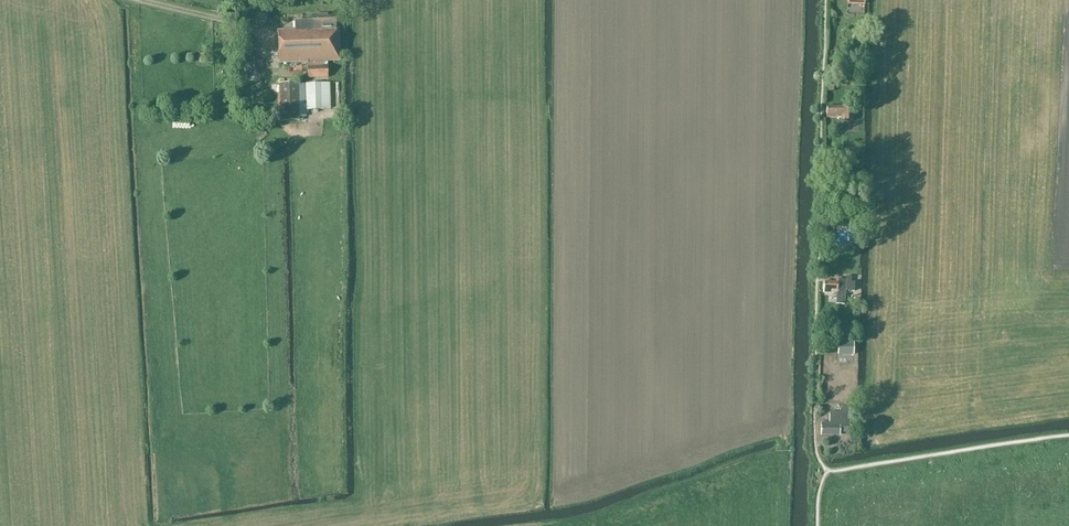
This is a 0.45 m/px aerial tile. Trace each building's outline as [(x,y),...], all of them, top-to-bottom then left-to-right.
[(280,63),(340,61),(339,29),(335,29),(335,15),(312,15),(313,20),(295,21),(295,31),(279,31),(280,63)] [(327,78),(327,66),(307,67),(307,79),(327,78)] [(323,109),(322,83),(305,83),(305,110),(323,109)] [(281,122),(299,122),(298,84),(279,85),(281,122)] [(842,121),(854,121),(854,106),(842,106),(842,107),(827,107),(827,117),(842,117),(842,121)] [(851,283),(852,277),(846,277),(846,280),(838,279),(838,283),(824,282),(823,293),(837,293),(836,300),(845,301),(846,294),(846,291),(854,292),(855,283),(851,283)] [(851,420),(837,420),(829,420),(829,424),(821,424),(821,436),(835,436),(835,432),(851,432),(851,420)]
